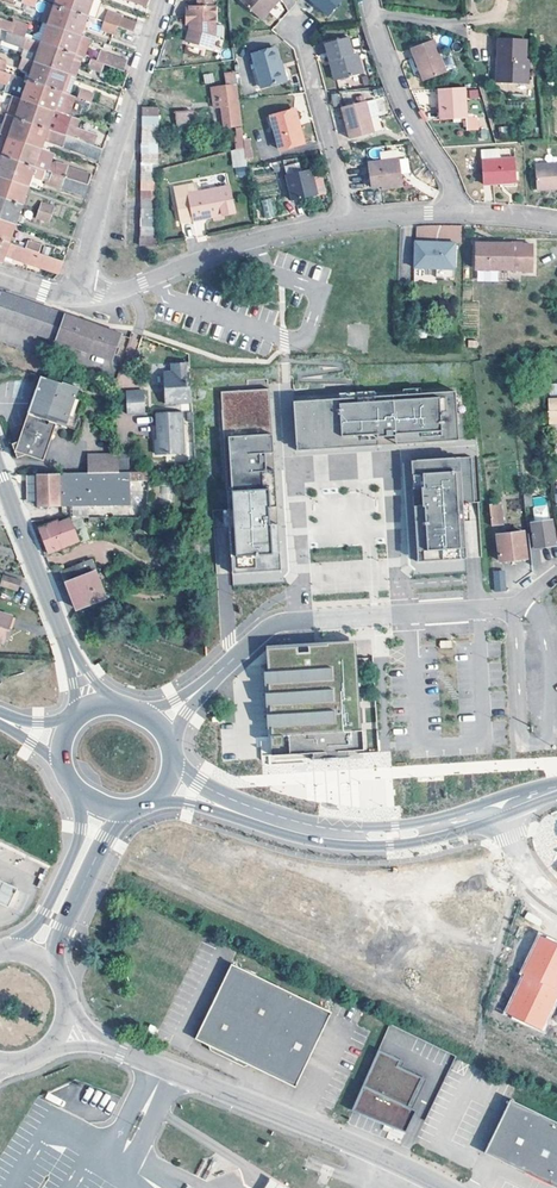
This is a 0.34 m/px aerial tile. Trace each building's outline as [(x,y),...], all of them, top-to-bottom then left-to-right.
[(54,5),(70,10),(73,0),(56,0),(54,5)] [(91,0),(73,0),(70,10),(85,16),(91,0)] [(99,0),(91,0),(85,16),(94,19),(101,0),(99,0)] [(240,5),(256,19),(273,0),(244,0),(240,5)] [(276,0),(273,0),(256,19),(259,23),(278,2),(276,0)] [(324,16),(339,0),(306,0),(324,16)] [(33,5),(21,1),(20,6),(31,9),(33,5)] [(47,24),(54,5),(47,2),(40,21),(41,22),(47,24)] [(214,27),(214,8),(209,8),(209,2),(196,2),(196,8),(188,8),(188,26),(191,27),(191,31),(199,31),(214,31),(214,37),(214,38),(221,38),(220,27),(214,27)] [(54,5),(47,24),(63,29),(65,23),(70,10),(54,5)] [(85,16),(70,10),(65,23),(63,29),(79,35),(85,16)] [(118,15),(107,11),(105,15),(117,19),(118,17),(118,15)] [(103,22),(115,26),(117,19),(105,15),(103,22)] [(117,19),(115,26),(132,32),(135,23),(118,17),(117,19)] [(27,25),(15,20),(14,24),(0,19),(0,29),(7,31),(23,36),(24,33),(27,25)] [(41,43),(56,48),(63,29),(47,24),(41,22),(38,32),(32,35),(32,36),(24,33),(23,36),(25,37),(41,43)] [(115,26),(103,22),(100,30),(112,33),(115,26)] [(56,48),(72,54),(80,57),(82,57),(88,38),(79,35),(63,29),(56,48)] [(34,61),(50,67),(56,48),(41,43),(25,37),(23,36),(7,31),(4,41),(34,51),(38,52),(34,61)] [(185,42),(200,47),(199,31),(191,31),(188,31),(185,42)] [(214,31),(199,31),(200,47),(210,50),(214,38),(214,37),(214,31)] [(351,58),(346,40),(323,46),(328,64),(333,64),(338,82),(361,76),(354,57),(351,58)] [(444,73),(432,40),(410,49),(422,82),(444,73)] [(525,41),(497,40),(496,61),(499,62),(498,83),(526,84),(527,62),(524,62),(525,41)] [(50,67),(66,72),(74,76),(80,57),(72,54),(56,48),(50,67)] [(124,58),(94,48),(90,60),(101,64),(120,71),(124,58)] [(279,63),(275,49),(252,56),(262,90),(283,84),(278,63),(279,63)] [(43,86),(50,67),(34,61),(31,60),(21,57),(17,68),(30,73),(28,80),(43,86)] [(99,71),(101,64),(90,60),(87,68),(99,71)] [(287,82),(281,62),(279,63),(278,63),(283,84),(287,82)] [(338,82),(333,64),(328,64),(334,84),(338,82)] [(66,72),(50,67),(43,86),(59,91),(68,94),(74,76),(66,72)] [(7,83),(9,78),(12,78),(13,75),(2,71),(0,70),(0,81),(7,83)] [(237,96),(233,73),(224,74),(226,86),(210,88),(212,97),(218,97),(219,107),(222,127),(241,125),(237,96)] [(28,80),(21,99),(37,105),(43,86),(28,80)] [(68,94),(59,91),(43,86),(37,105),(53,110),(67,115),(74,96),(68,94)] [(465,121),(463,89),(438,91),(440,123),(465,121)] [(77,97),(89,101),(91,95),(79,91),(77,97)] [(15,119),(21,99),(12,96),(5,115),(15,119)] [(89,101),(77,97),(75,105),(86,108),(89,101)] [(15,119),(30,124),(32,118),(37,105),(21,99),(15,119)] [(370,133),(362,101),(339,107),(347,139),(370,133)] [(32,118),(30,124),(92,145),(96,135),(73,128),(77,119),(67,115),(53,110),(37,105),(32,118)] [(143,108),(143,116),(158,117),(159,109),(143,108)] [(193,125),(192,108),(173,109),(175,126),(193,125)] [(294,125),(291,112),(269,116),(276,149),(301,144),(298,125),(294,125)] [(24,142),(30,124),(15,119),(5,115),(0,128),(0,134),(3,135),(24,142)] [(142,126),(158,127),(158,117),(143,116),(142,126)] [(477,133),(476,121),(465,121),(465,133),(477,133)] [(24,142),(40,148),(42,141),(90,158),(94,146),(92,145),(30,124),(24,142)] [(142,126),(142,135),(158,136),(158,127),(142,126)] [(234,138),(236,152),(244,150),(242,128),(236,129),(237,137),(234,138)] [(3,135),(0,143),(0,155),(17,161),(24,142),(3,135)] [(141,144),(158,144),(158,136),(142,135),(141,144)] [(39,148),(40,148),(24,142),(17,161),(33,167),(44,171),(81,184),(85,173),(55,162),(48,165),(53,153),(39,148)] [(157,154),(158,144),(141,144),(141,153),(157,154)] [(101,149),(94,146),(90,158),(97,161),(101,149)] [(236,152),(237,161),(246,160),(244,150),(236,152)] [(157,154),(141,153),(140,162),(157,163),(157,154)] [(11,180),(17,161),(0,155),(0,176),(11,180)] [(403,184),(397,157),(366,163),(370,187),(380,185),(392,183),(393,186),(403,184)] [(401,172),(409,171),(408,158),(400,158),(401,172)] [(298,172),(295,159),(280,161),(291,202),(316,195),(313,185),(311,185),(310,179),(311,178),(309,169),(298,172)] [(515,184),(513,160),(480,162),(482,186),(515,184)] [(33,167),(17,161),(11,180),(27,186),(30,177),(41,180),(41,179),(44,171),(33,167)] [(157,163),(140,162),(140,172),(156,173),(156,172),(157,163)] [(533,166),(535,191),(556,189),(556,164),(533,166)] [(77,194),(81,184),(44,171),(41,179),(46,181),(49,180),(60,185),(60,188),(77,194)] [(140,181),(156,182),(156,173),(140,172),(140,181)] [(81,184),(88,186),(92,175),(85,173),(81,184)] [(4,198),(11,180),(0,176),(0,197),(4,198)] [(313,185),(316,195),(325,193),(320,176),(311,178),(310,179),(311,185),(313,185)] [(26,189),(27,186),(11,180),(4,198),(20,204),(24,194),(28,195),(30,190),(26,189)] [(140,181),(139,190),(155,191),(156,182),(140,181)] [(203,186),(204,216),(210,214),(212,219),(212,221),(222,219),(222,217),(234,214),(227,181),(203,186)] [(81,184),(77,194),(84,197),(88,186),(81,184)] [(203,186),(203,184),(173,190),(180,225),(193,223),(192,219),(204,216),(203,186)] [(139,199),(155,200),(155,191),(139,190),(139,199)] [(20,204),(4,198),(0,211),(0,219),(14,224),(15,220),(19,221),(21,215),(17,214),(20,204)] [(272,198),(261,200),(265,219),(276,217),(272,198)] [(154,210),(155,200),(139,199),(138,209),(154,210)] [(41,203),(39,210),(50,214),(52,208),(41,203)] [(154,210),(138,209),(138,218),(154,219),(154,210)] [(50,214),(39,210),(36,218),(48,222),(50,214)] [(138,218),(137,227),(154,228),(154,219),(138,218)] [(7,242),(14,224),(0,219),(0,240),(7,242)] [(137,227),(137,236),(153,237),(154,228),(137,227)] [(153,247),(153,237),(137,236),(136,246),(153,247)] [(0,262),(3,254),(51,270),(55,259),(38,253),(26,249),(7,242),(0,240),(0,262)] [(28,241),(26,249),(38,253),(40,245),(28,241)] [(452,245),(419,244),(419,259),(420,271),(434,271),(434,280),(453,280),(452,245)] [(521,272),(523,245),(521,245),(520,244),(511,244),(510,245),(493,245),(493,270),(519,271),(519,272),(521,272)] [(493,245),(481,245),(481,270),(493,270),(493,245)] [(530,245),(523,245),(521,272),(530,272),(530,245)] [(62,261),(55,259),(51,270),(58,273),(62,261)] [(0,293),(0,321),(54,340),(110,360),(119,335),(100,328),(86,323),(0,293)] [(102,323),(88,318),(86,323),(100,328),(102,323)] [(188,370),(188,362),(171,363),(171,372),(163,373),(164,402),(164,404),(173,404),(173,401),(179,401),(179,404),(190,404),(188,370)] [(47,378),(58,383),(62,369),(52,366),(47,378)] [(26,415),(54,424),(72,431),(84,401),(73,397),(76,388),(72,387),(74,381),(65,378),(63,384),(58,383),(47,378),(40,376),(30,403),(26,415)] [(221,392),(232,574),(280,571),(278,534),(269,389),(221,392)] [(143,413),(142,391),(124,392),(125,414),(143,413)] [(454,392),(292,401),(295,450),(318,449),(457,441),(454,392)] [(182,453),(181,412),(155,414),(155,434),(157,434),(157,440),(153,440),(154,454),(182,453)] [(54,424),(26,415),(17,442),(11,444),(16,457),(26,454),(37,458),(42,460),(54,424)] [(84,474),(115,473),(116,455),(84,455),(84,474)] [(470,457),(409,461),(414,544),(415,562),(464,559),(461,504),(473,503),(470,457)] [(115,473),(84,474),(36,474),(36,488),(37,501),(37,506),(125,506),(125,480),(141,480),(142,479),(142,473),(115,473)] [(25,501),(37,501),(36,488),(36,474),(25,474),(25,501)] [(531,506),(529,493),(521,493),(522,499),(523,506),(531,506)] [(498,501),(488,503),(490,525),(501,524),(498,501)] [(111,514),(131,514),(131,506),(111,506),(111,514)] [(547,520),(546,506),(533,507),(534,522),(525,523),(529,562),(530,566),(537,565),(536,548),(553,546),(550,520),(547,520)] [(71,507),(72,517),(89,516),(89,507),(71,507)] [(77,542),(68,519),(57,523),(56,521),(38,529),(47,553),(77,542)] [(524,558),(522,532),(495,534),(498,561),(524,558)] [(61,578),(75,609),(104,598),(89,559),(61,578)] [(506,590),(505,570),(493,570),(494,591),(506,590)] [(2,576),(0,581),(0,586),(15,591),(18,582),(2,576)] [(4,643),(13,618),(0,614),(0,642),(4,643)] [(451,640),(440,641),(440,649),(452,648),(451,640)] [(267,667),(270,668),(270,672),(264,672),(265,687),(268,687),(268,693),(265,694),(266,708),(270,708),(270,715),(267,715),(268,729),(271,729),(272,755),(310,753),(310,760),(348,758),(348,751),(362,750),(362,730),(359,730),(359,724),(361,723),(361,709),(358,709),(358,702),(361,702),(360,687),(357,688),(357,681),(360,681),(359,666),(356,666),(356,659),(350,659),(349,650),(287,654),(286,650),(282,646),(278,645),(274,647),(271,649),(270,651),(270,654),(267,657),(265,661),(265,664),(267,667)] [(0,884),(0,903),(7,907),(14,890),(0,884)] [(539,935),(521,972),(524,973),(556,989),(556,988),(556,944),(539,935)] [(335,1015),(234,967),(198,1041),(211,1047),(233,1058),(252,1067),(298,1089),(335,1015)] [(556,989),(524,973),(506,1012),(540,1029),(556,993),(556,989)] [(550,1045),(545,1057),(556,1063),(556,1049),(550,1045)] [(213,1054),(246,1069),(252,1067),(233,1058),(211,1047),(213,1054)] [(377,1050),(351,1107),(404,1131),(412,1113),(414,1109),(411,1108),(407,1106),(420,1076),(395,1065),(398,1059),(377,1050)] [(425,1078),(420,1076),(407,1106),(411,1108),(425,1078)] [(551,1187),(556,1187),(556,1124),(512,1103),(486,1156),(529,1177),(551,1187)]
